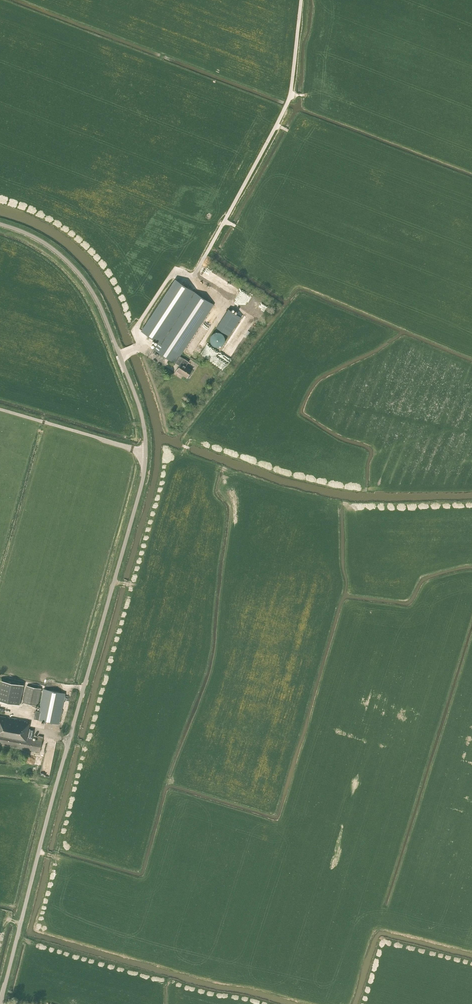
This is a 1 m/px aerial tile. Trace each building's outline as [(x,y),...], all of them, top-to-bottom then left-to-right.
[(180,356),(214,304),(176,279),(142,331),(159,342),(154,349),(175,363),(176,362),(180,365),(178,369),(180,371),(181,370),(185,373),(184,374),(187,377),(192,370),(189,368),(189,367),(182,362),(184,358),(180,356)] [(229,336),(241,317),(229,309),(217,327),(229,336)] [(223,344),(224,343),(225,342),(225,341),(225,340),(225,339),(225,338),(225,337),(225,336),(224,335),(223,334),(223,333),(222,333),(221,333),(221,332),(220,332),(219,332),(218,332),(217,332),(216,332),(215,332),(214,332),(214,333),(213,333),(213,334),(212,334),(212,335),(211,335),(211,336),(210,337),(210,338),(210,339),(210,340),(210,341),(211,342),(211,343),(211,344),(212,344),(212,345),(213,345),(214,346),(215,346),(216,347),(217,347),(218,347),(220,347),(220,346),(221,346),(222,345),(223,345),(223,344)] [(0,680),(0,700),(20,704),(23,685),(0,680)] [(27,685),(23,703),(38,706),(41,688),(27,685)] [(36,710),(34,719),(58,724),(65,693),(44,689),(40,711),(36,710)] [(38,740),(27,738),(30,722),(0,716),(0,744),(40,752),(43,736),(39,736),(38,740)]
